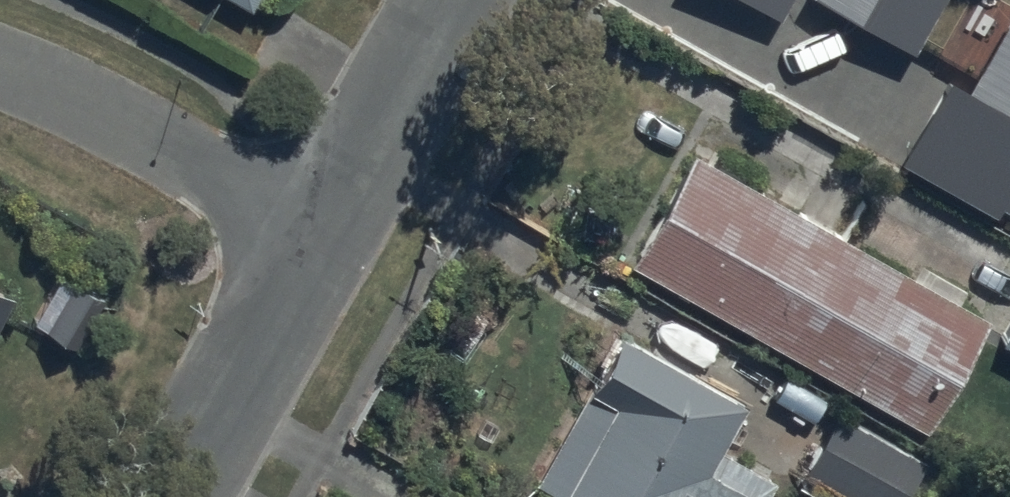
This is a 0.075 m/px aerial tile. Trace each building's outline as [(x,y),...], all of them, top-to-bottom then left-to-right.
[(785,25),(799,0),(741,0),(785,25)] [(916,56),(948,0),(815,0),(916,56)] [(952,81),(903,168),(998,221),(1004,212),(1009,215),(1009,23),(971,92),(952,81)] [(698,150),(640,252),(920,413),(979,311),(698,150)] [(1002,338),(1009,342),(1009,324),(1002,338)] [(759,474),(710,447),(739,393),(621,329),(545,469),(576,486),(572,494),(578,496),(746,496),(759,474)] [(841,413),(809,469),(858,496),(901,496),(922,460),(841,413)]
